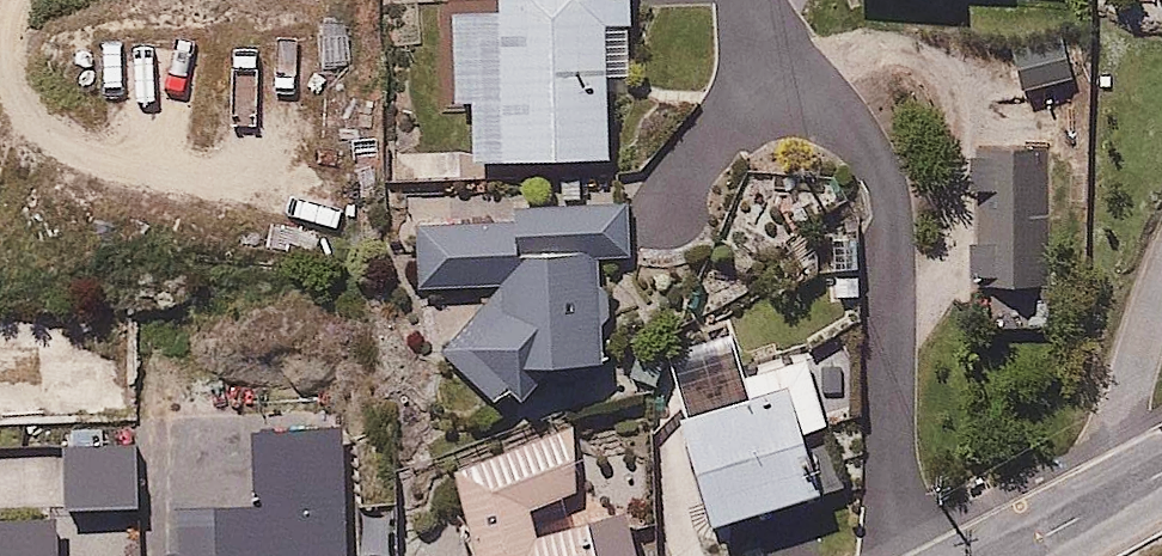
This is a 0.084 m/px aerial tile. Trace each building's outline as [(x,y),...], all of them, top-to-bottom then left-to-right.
[(633,0),(502,0),(502,8),(464,9),(466,102),(478,102),(479,161),(606,158),(604,75),(635,74),(633,0)] [(1051,134),(978,135),(982,335),(1055,333),(1051,134)] [(633,200),(403,202),(403,284),(496,283),(443,343),(511,403),(548,361),(605,361),(604,260),(633,260),(633,200)] [(806,351),(672,393),(712,521),(822,487),(805,433),(830,425),(806,351)] [(171,555),(347,555),(341,428),(254,429),(256,506),(170,510),(171,555)] [(461,467),(481,555),(643,555),(631,501),(587,511),(572,442),(461,467)] [(136,445),(62,446),(68,511),(138,507),(136,445)] [(0,520),(0,555),(56,555),(55,518),(0,520)]
